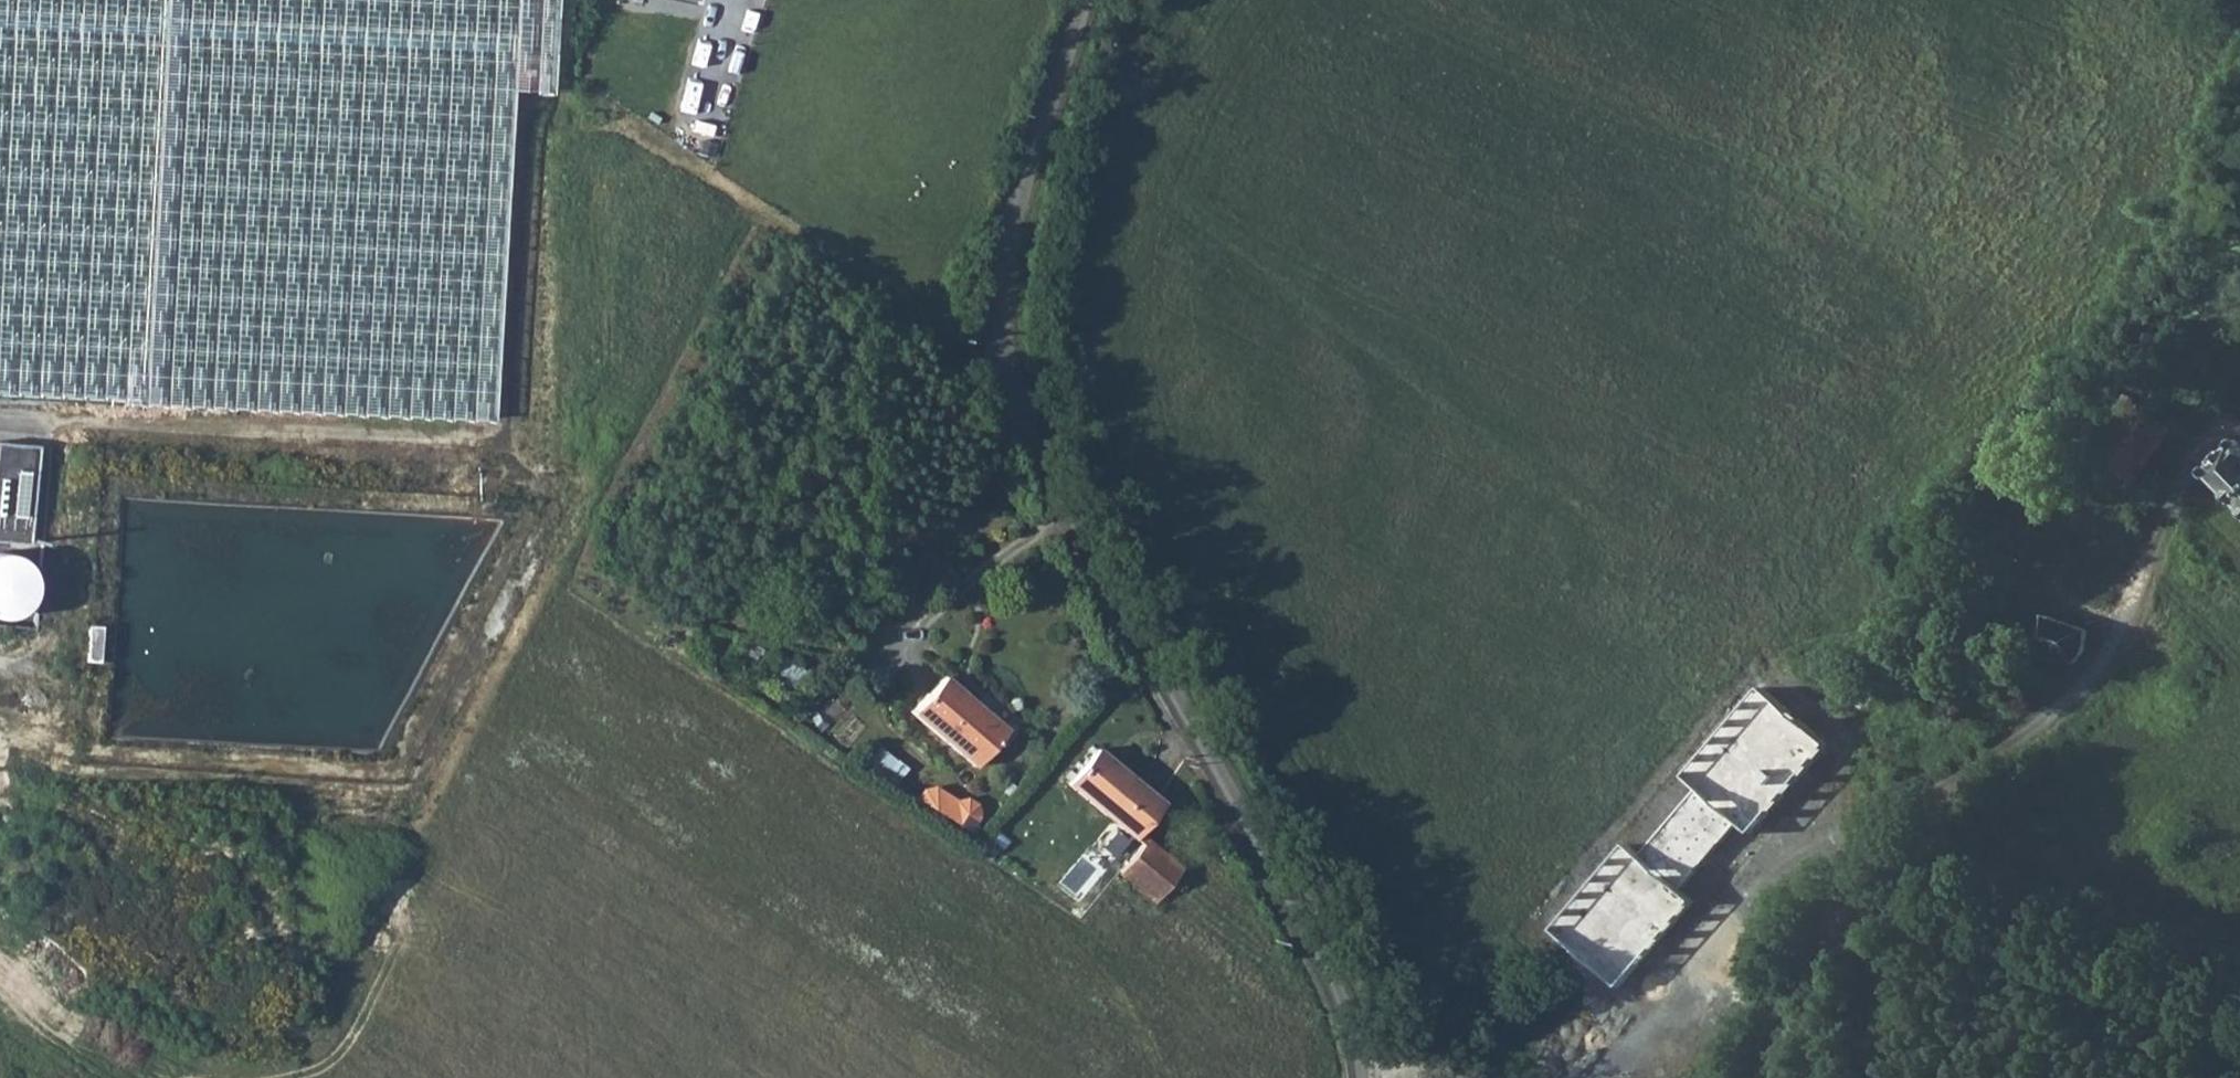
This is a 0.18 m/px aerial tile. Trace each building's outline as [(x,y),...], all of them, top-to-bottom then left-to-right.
[(141,405),(496,420),(512,89),(552,91),(556,0),(0,0),(0,396),(141,405)] [(0,445),(0,544),(32,546),(38,447),(0,445)] [(2212,474),(2239,503),(2239,446),(2212,474)] [(0,555),(0,619),(4,619),(16,616),(26,609),(30,603),(33,595),(34,583),(30,572),(23,562),(12,556),(0,555)] [(2088,636),(2088,630),(2046,617),(2034,650),(2076,664),(2078,662),(2081,659),(2084,654),(2086,650),(2087,645),(2088,641),(2088,636)] [(1006,729),(943,675),(912,712),(974,766),(1006,729)] [(897,782),(909,766),(878,744),(867,760),(897,782)] [(1137,831),(1161,801),(1096,747),(1067,783),(1132,837),(1137,831)] [(996,801),(982,791),(970,806),(984,817),(996,801)] [(1137,831),(1132,837),(1141,844),(1145,838),(1137,831)] [(1145,838),(1141,844),(1118,871),(1154,901),(1181,868),(1145,838)]
